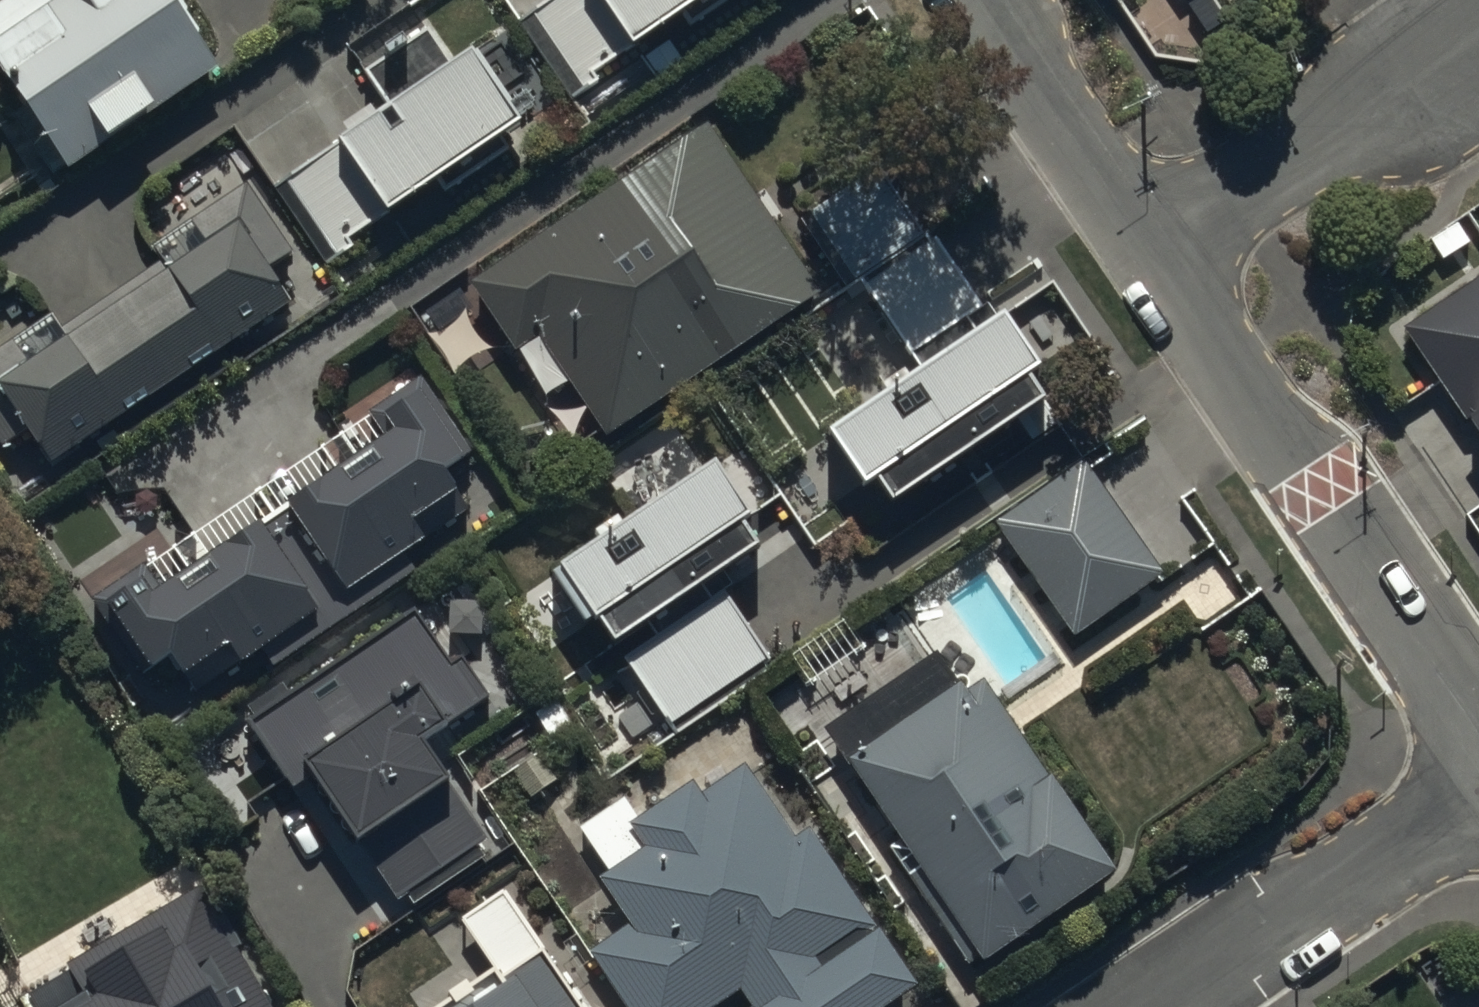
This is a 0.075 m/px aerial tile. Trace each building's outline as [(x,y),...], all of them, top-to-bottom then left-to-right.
[(70,184),(218,82),(162,0),(78,0),(72,4),(69,0),(15,0),(12,2),(10,0),(0,0),(0,81),(70,184)] [(534,29),(585,103),(603,91),(598,84),(633,61),(639,69),(740,0),(577,0),(534,29)] [(352,251),(387,227),(392,235),(525,145),(476,73),(460,83),(431,41),(368,83),(397,126),(280,201),(333,278),(358,261),(352,251)] [(702,111),(464,268),(509,337),(531,323),(602,431),(740,340),(734,330),(812,279),(702,111)] [(888,157),(806,210),(850,277),(931,225),(888,157)] [(0,359),(0,448),(6,457),(30,441),(54,479),(295,323),(267,280),(296,261),(250,189),(140,260),(153,280),(62,339),(53,325),(0,359)] [(945,224),(864,276),(916,357),(832,411),(878,482),(888,476),(902,498),(1053,402),(1039,380),(1049,373),(995,288),(989,292),(945,224)] [(1403,342),(1435,388),(1393,416),(1448,496),(1478,475),(1478,290),(1403,342)] [(461,447),(404,366),(367,392),(388,421),(342,453),(292,487),(349,568),(466,487),(446,458),(461,447)] [(745,493),(707,438),(554,542),(607,618),(749,521),(735,500),(745,493)] [(1084,472),(997,533),(1080,649),(1166,588),(1084,472)] [(316,594),(256,508),(165,572),(142,538),(86,578),(146,663),(170,646),(182,662),(226,631),(239,649),(316,594)] [(770,651),(723,583),(626,649),(672,718),(770,651)] [(412,604),(243,719),(293,791),(311,779),(396,902),(488,839),(419,738),(487,692),(463,656),(453,663),(412,604)] [(1117,885),(986,690),(970,701),(964,694),(957,698),(935,666),(827,739),(986,974),(1117,885)] [(747,776),(704,805),(696,793),(641,830),(625,806),(581,836),(612,880),(602,887),(632,933),(594,959),(626,1006),(729,1006),(743,998),(749,1006),(909,1006),(919,1000),(809,838),(795,847),(747,776)] [(62,1006),(274,1006),(203,885),(69,963),(86,993),(62,1006)] [(541,953),(504,979),(500,973),(474,991),(467,981),(447,996),(452,1003),(446,1006),(578,1006),(541,953)]
